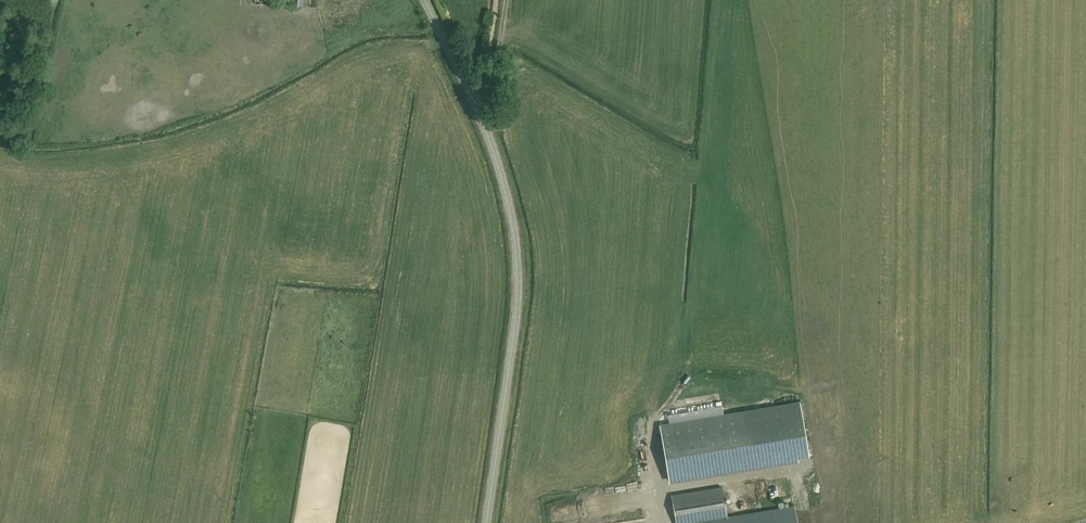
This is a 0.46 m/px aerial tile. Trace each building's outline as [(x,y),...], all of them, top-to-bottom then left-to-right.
[(800,402),(660,425),(668,475),(808,451),(800,402)] [(722,487),(672,496),(676,522),(696,522),(728,518),(727,516),(722,487)] [(795,505),(727,516),(728,518),(696,522),(798,522),(795,505)]
